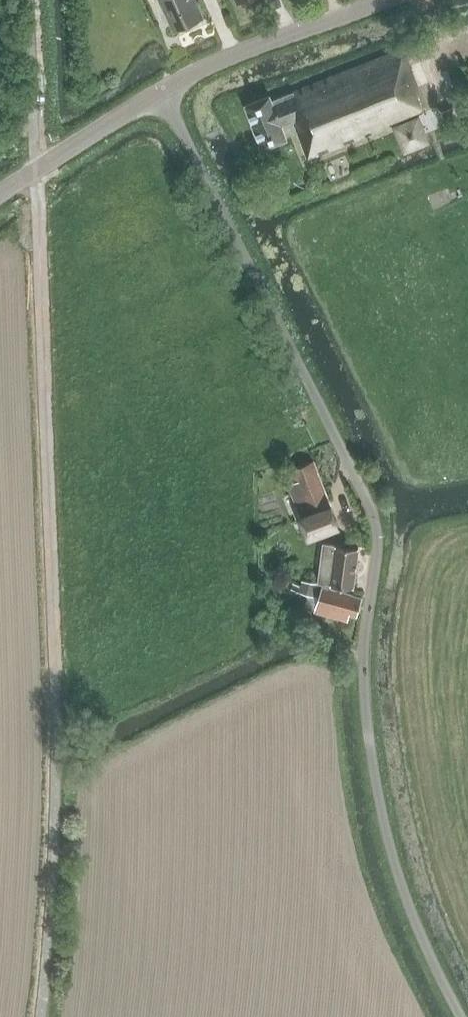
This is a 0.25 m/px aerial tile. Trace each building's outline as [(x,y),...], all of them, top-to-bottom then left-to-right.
[(203,18),(195,0),(160,0),(162,4),(161,7),(163,11),(165,12),(174,31),(203,18)] [(307,158),(423,112),(416,94),(419,93),(402,49),(271,100),(269,95),(245,105),(262,149),(287,139),(281,125),(293,120),(307,158)] [(403,151),(429,140),(419,114),(392,126),(403,151)] [(307,536),(337,524),(312,460),(291,469),(296,481),(287,485),(300,517),(307,536)] [(322,542),(317,583),(354,587),(359,547),(322,542)] [(291,590),(308,594),(315,596),(315,595),(318,583),(302,581),(300,586),(293,583),(291,590)] [(356,616),(361,598),(321,587),(314,612),(347,621),(349,614),(356,616)]
